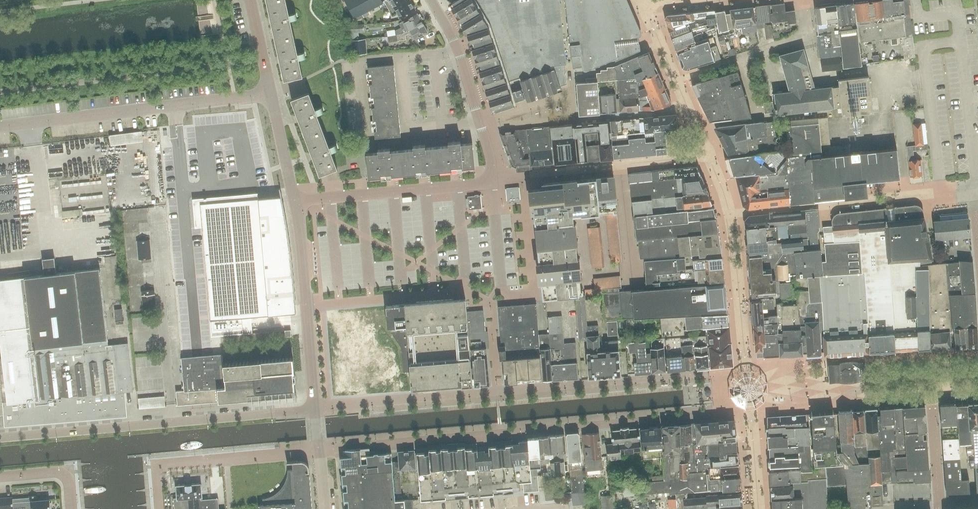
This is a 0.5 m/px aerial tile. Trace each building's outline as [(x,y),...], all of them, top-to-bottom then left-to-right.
[(286,0),(273,0),(267,1),(276,41),(294,37),(290,20),(297,18),(296,13),(289,14),(286,0)] [(383,2),(382,0),(343,0),(347,8),(349,7),(355,17),(362,13),(368,10),(383,2)] [(415,9),(410,0),(386,0),(385,1),(393,15),(397,12),(400,18),(415,9)] [(452,3),(454,6),(452,8),(468,34),(493,112),(517,104),(516,101),(527,97),(528,101),(562,90),(560,86),(567,84),(565,65),(567,64),(560,0),(457,0),(452,3)] [(573,67),(583,66),(583,68),(583,69),(584,70),(585,70),(586,70),(587,70),(615,58),(616,60),(640,50),(639,36),(640,36),(641,35),(641,34),(642,33),(641,32),(628,0),(566,0),(573,67)] [(884,0),(872,0),(870,0),(870,1),(874,41),(888,39),(884,0)] [(909,0),(884,0),(888,39),(891,39),(897,38),(902,37),(904,58),(915,57),(909,0)] [(874,41),(870,1),(868,1),(856,2),(858,19),(857,19),(860,42),(874,41)] [(857,27),(854,2),(836,4),(839,31),(842,55),(843,67),(862,65),(857,27)] [(785,11),(784,3),(770,5),(772,20),(774,32),(779,31),(781,30),(781,28),(787,27),(787,23),(796,22),(795,14),(794,12),(795,12),(795,10),(785,11)] [(842,55),(839,31),(836,4),(815,7),(818,23),(817,23),(819,35),(817,39),(819,43),(819,46),(818,46),(819,57),(842,55)] [(772,20),(770,5),(769,5),(756,7),(758,21),(757,21),(759,40),(760,40),(760,39),(765,39),(766,39),(764,21),(772,20)] [(759,40),(757,21),(756,21),(753,7),(731,10),(734,31),(717,37),(724,57),(753,48),(759,42),(759,40)] [(695,19),(716,16),(715,12),(715,10),(692,12),(667,15),(665,19),(667,25),(667,26),(695,19)] [(716,16),(717,21),(719,32),(728,29),(725,10),(715,12),(716,16)] [(404,33),(423,23),(418,13),(403,22),(407,29),(404,30),(402,27),(395,31),(397,34),(404,33)] [(697,26),(706,24),(717,21),(716,16),(695,19),(667,26),(671,35),(691,28),(697,26)] [(428,32),(423,23),(404,33),(397,34),(397,35),(398,41),(406,39),(406,35),(409,33),(413,40),(428,32)] [(684,38),(708,30),(706,24),(697,26),(691,28),(671,35),(674,43),(684,39),(684,38)] [(695,42),(713,36),(716,35),(715,28),(708,30),(684,38),(684,39),(674,43),(677,51),(689,46),(688,44),(695,42)] [(680,60),(717,47),(713,36),(695,42),(688,44),(689,46),(677,51),(678,54),(685,51),(686,54),(680,57),(680,59),(680,60)] [(298,53),(294,37),(276,41),(284,80),(303,76),(299,59),(306,57),(304,52),(298,53)] [(368,53),(366,39),(351,40),(352,55),(368,53)] [(721,58),(717,47),(680,60),(683,67),(687,69),(703,64),(721,58)] [(809,73),(803,50),(781,56),(782,61),(783,63),(791,91),(775,93),(776,107),(775,107),(776,111),(777,111),(777,113),(834,107),(834,106),(842,105),(843,115),(873,112),(869,76),(839,80),(840,86),(832,87),(832,86),(814,89),(810,73),(809,73)] [(656,72),(654,67),(656,66),(653,60),(653,61),(650,54),(651,54),(650,52),(615,67),(617,72),(618,80),(636,78),(637,81),(658,73),(658,72),(656,72)] [(823,71),(841,69),(840,56),(822,58),(823,71)] [(378,149),(378,152),(402,150),(394,64),(368,67),(375,138),(377,138),(378,149)] [(618,80),(617,72),(615,67),(607,67),(607,70),(601,70),(601,72),(597,73),(597,77),(586,78),(586,82),(598,81),(598,82),(618,80)] [(752,116),(738,70),(701,81),(701,82),(696,83),(699,93),(697,94),(710,121),(713,120),(713,121),(752,116)] [(658,73),(637,81),(636,78),(618,80),(619,99),(639,97),(647,94),(665,88),(664,85),(662,85),(661,83),(662,83),(662,81),(662,80),(662,79),(661,79),(660,77),(661,76),(660,75),(660,76),(659,73),(658,73)] [(581,99),(599,97),(598,82),(598,81),(586,82),(577,83),(578,99),(581,99)] [(671,103),(665,88),(647,94),(639,97),(619,99),(620,112),(640,110),(653,109),(671,103)] [(315,109),(309,93),(292,99),(306,137),(323,131),(317,114),(324,112),(322,107),(315,109)] [(601,113),(617,112),(616,94),(599,95),(601,113)] [(600,113),(599,97),(578,99),(579,115),(600,113)] [(765,112),(774,111),(773,102),(764,103),(765,112)] [(675,115),(670,115),(640,118),(610,121),(611,133),(614,133),(614,135),(665,129),(677,127),(675,115)] [(897,148),(832,155),(828,117),(819,118),(819,121),(813,122),(813,119),(802,120),(791,121),(791,124),(788,124),(790,151),(786,152),(788,172),(789,188),(790,204),(794,203),(814,201),(815,201),(824,200),(832,199),(839,198),(839,199),(848,198),(848,193),(847,193),(846,183),(847,183),(846,183),(854,182),(862,181),(862,182),(863,181),(862,181),(870,180),(870,181),(871,181),(871,180),(878,180),(879,180),(886,179),(887,179),(894,178),(895,178),(900,178),(897,148)] [(611,135),(614,135),(614,133),(611,133),(610,121),(597,122),(598,132),(600,159),(601,159),(601,158),(604,158),(613,158),(614,158),(611,135)] [(776,134),(774,122),(774,121),(772,121),(772,122),(769,122),(768,122),(768,123),(764,123),(763,122),(747,124),(742,124),(718,127),(717,128),(716,128),(716,129),(716,130),(720,137),(721,137),(723,140),(722,141),(757,137),(776,134)] [(585,133),(598,132),(597,122),(572,124),(574,137),(576,161),(588,160),(586,145),(585,133)] [(924,144),(921,123),(914,124),(916,145),(924,144)] [(574,137),(572,124),(550,126),(552,145),(551,146),(553,164),(576,161),(574,137)] [(552,145),(550,126),(544,127),(544,128),(532,129),(532,128),(526,129),(530,166),(553,164),(551,146),(552,145)] [(530,166),(526,129),(516,130),(515,130),(500,132),(508,156),(512,165),(516,167),(530,166)] [(614,135),(611,135),(614,158),(656,154),(668,153),(665,132),(667,132),(667,133),(668,132),(665,129),(614,135)] [(114,143),(146,141),(146,130),(113,132),(114,143)] [(329,147),(323,131),(306,137),(320,175),(337,168),(331,152),(338,149),(336,144),(329,147)] [(600,159),(598,132),(585,133),(586,145),(588,160),(589,160),(600,159)] [(778,151),(776,134),(757,137),(758,151),(758,153),(778,151)] [(758,151),(757,137),(722,141),(722,142),(724,141),(724,145),(726,145),(727,147),(728,146),(729,155),(758,151)] [(475,167),(473,151),(472,143),(461,144),(461,141),(448,142),(449,145),(426,147),(425,145),(413,146),(413,149),(402,150),(378,152),(367,153),(369,177),(475,167)] [(909,161),(911,177),(922,176),(920,160),(915,160),(913,145),(907,146),(909,161)] [(788,172),(786,152),(778,153),(778,151),(758,153),(731,156),(730,157),(731,158),(731,157),(733,162),(735,162),(736,174),(736,175),(737,175),(765,172),(767,174),(788,172)] [(72,177),(102,174),(101,165),(71,168),(72,177)] [(701,175),(698,168),(698,167),(697,167),(697,166),(696,166),(690,167),(690,166),(684,167),(651,171),(628,174),(629,182),(630,183),(701,175)] [(789,188),(788,172),(767,174),(766,176),(764,175),(737,177),(741,193),(789,188)] [(712,204),(708,192),(701,175),(630,183),(632,200),(632,202),(633,207),(633,208),(634,214),(633,214),(633,215),(713,207),(712,204)] [(617,208),(614,176),(597,178),(578,180),(543,184),(544,188),(530,190),(532,211),(534,211),(536,229),(537,229),(538,245),(539,262),(538,262),(540,281),(541,281),(543,296),(555,294),(556,297),(579,294),(577,277),(581,277),(579,258),(570,259),(569,243),(577,242),(575,223),(574,224),(572,213),(581,212),(582,215),(601,214),(600,204),(606,204),(606,209),(617,208)] [(65,216),(112,211),(108,179),(86,181),(86,185),(70,186),(71,194),(63,195),(65,216)] [(790,204),(789,188),(741,193),(744,205),(749,208),(756,207),(790,204)] [(508,202),(520,201),(519,189),(507,190),(508,202)] [(469,209),(481,208),(480,196),(468,197),(469,209)] [(260,205),(222,209),(214,209),(220,275),(216,276),(216,278),(175,281),(181,346),(179,347),(180,358),(182,357),(182,358),(223,354),(220,327),(232,326),(232,328),(270,325),(270,315),(296,312),(292,269),(292,264),(291,253),(289,242),(288,231),(286,220),(285,214),(261,216),(260,205)] [(916,289),(916,266),(916,260),(932,259),(924,219),(924,212),(923,210),(922,209),(921,207),(920,206),(918,205),(916,205),(914,205),(896,207),(896,206),(889,207),(885,207),(887,221),(858,223),(862,273),(864,273),(869,351),(869,352),(875,352),(875,350),(886,349),(886,351),(899,350),(918,349),(917,316),(907,317),(906,290),(916,289)] [(700,219),(716,217),(713,207),(633,215),(635,227),(637,227),(656,225),(688,221),(688,220),(700,219)] [(887,221),(885,207),(884,207),(884,208),(840,213),(838,213),(836,214),(835,215),(833,216),(833,218),(832,220),(832,222),(833,226),(858,223),(887,221)] [(816,210),(805,211),(807,232),(801,233),(790,234),(791,237),(791,238),(809,236),(810,248),(819,247),(818,232),(819,230),(818,212),(816,210)] [(807,232),(805,211),(793,212),(794,225),(800,224),(801,233),(807,232)] [(609,213),(612,261),(624,260),(621,212),(609,213)] [(794,225),(793,212),(769,215),(770,227),(794,225)] [(967,213),(951,215),(940,216),(941,220),(934,221),(936,239),(970,236),(969,218),(968,218),(967,213)] [(770,227),(769,215),(749,217),(746,221),(746,228),(768,225),(768,227),(770,227)] [(716,218),(716,217),(700,219),(688,220),(688,221),(656,225),(637,227),(635,227),(636,241),(638,241),(678,236),(719,232),(719,231),(716,218)] [(862,273),(858,223),(833,226),(833,231),(824,232),(825,243),(824,243),(826,260),(822,261),(823,275),(862,273)] [(790,234),(801,233),(800,224),(794,225),(770,227),(768,227),(768,225),(746,228),(746,229),(747,229),(748,239),(748,241),(776,239),(791,237),(790,234)] [(719,233),(719,232),(678,236),(638,241),(639,243),(678,238),(679,242),(690,241),(691,247),(721,245),(721,244),(719,233)] [(722,257),(721,245),(691,247),(690,241),(679,242),(678,238),(639,243),(640,258),(680,255),(693,254),(693,259),(722,257)] [(776,239),(748,241),(747,241),(748,243),(749,252),(748,252),(748,254),(761,252),(762,254),(809,250),(807,238),(781,241),(782,242),(776,243),(776,239)] [(139,259),(152,258),(150,240),(138,241),(139,259)] [(823,275),(822,261),(821,249),(809,250),(762,254),(761,252),(748,254),(749,257),(750,259),(749,259),(749,262),(753,262),(754,271),(750,271),(750,274),(751,274),(751,276),(750,276),(750,278),(751,278),(751,280),(750,280),(751,283),(752,286),(751,286),(751,288),(752,288),(752,292),(751,292),(752,295),(781,293),(781,297),(791,297),(791,287),(790,282),(790,277),(796,277),(820,275),(823,275)] [(116,256),(105,257),(110,299),(121,298),(116,256)] [(3,350),(4,358),(0,358),(0,364),(5,425),(127,415),(125,391),(133,391),(128,343),(109,345),(101,271),(57,275),(55,257),(43,259),(45,277),(26,279),(0,282),(0,351),(3,350)] [(724,280),(723,267),(695,269),(694,268),(694,267),(686,268),(685,257),(663,259),(644,260),(647,286),(679,284),(724,280)] [(723,267),(722,257),(693,259),(694,267),(694,268),(695,269),(723,267)] [(951,310),(949,294),(976,292),(975,291),(973,260),(946,263),(916,266),(916,289),(906,290),(907,317),(917,316),(918,349),(930,348),(930,350),(931,350),(931,349),(933,349),(933,350),(941,349),(943,349),(951,348),(951,347),(950,331),(952,331),(951,310)] [(864,273),(862,273),(823,275),(820,275),(822,302),(822,321),(824,352),(825,352),(835,351),(835,352),(836,352),(836,353),(869,351),(864,273)] [(809,302),(822,302),(820,275),(796,277),(790,277),(790,282),(791,287),(797,287),(798,304),(782,305),(782,329),(783,342),(779,342),(780,355),(802,354),(802,352),(807,352),(805,316),(807,316),(807,305),(809,302)] [(661,288),(640,290),(640,285),(631,285),(632,290),(603,293),(605,319),(652,317),(651,309),(667,307),(668,316),(728,313),(725,282),(661,288)] [(976,295),(976,292),(949,294),(951,310),(952,331),(950,331),(951,347),(956,347),(956,348),(957,348),(956,345),(960,345),(960,347),(965,347),(977,346),(976,295)] [(600,344),(599,335),(598,325),(587,326),(585,296),(576,296),(579,340),(587,340),(588,344),(587,344),(585,346),(586,351),(588,352),(589,377),(590,377),(601,376),(609,376),(609,375),(621,375),(618,340),(605,341),(605,344),(600,344)] [(386,306),(388,329),(401,347),(403,366),(403,372),(408,371),(411,371),(412,391),(473,386),(466,299),(386,306)] [(777,310),(777,315),(763,317),(762,309),(774,308),(774,299),(769,299),(752,300),(753,315),(754,315),(754,323),(755,342),(756,342),(756,350),(757,357),(763,356),(762,345),(765,345),(765,343),(764,333),(777,333),(778,315),(777,310)] [(819,322),(822,321),(822,302),(809,302),(807,305),(807,316),(805,316),(807,352),(807,357),(821,356),(819,322)] [(782,329),(782,305),(781,303),(777,303),(777,310),(778,315),(777,333),(764,333),(765,343),(765,345),(762,345),(763,356),(775,356),(775,355),(780,355),(779,342),(783,342),(782,329)] [(536,304),(499,306),(502,346),(499,346),(500,359),(503,359),(505,383),(542,380),(536,304)] [(124,323),(122,308),(115,309),(117,324),(124,323)] [(472,349),(475,385),(490,384),(487,347),(486,347),(484,332),(485,332),(483,310),(467,311),(471,349),(472,349)] [(728,313),(668,316),(660,316),(662,336),(685,334),(684,329),(729,324),(728,313)] [(347,319),(347,331),(359,331),(358,318),(347,319)] [(609,335),(618,334),(617,321),(608,322),(608,333),(609,335)] [(733,364),(731,342),(730,342),(729,327),(707,329),(711,366),(733,364)] [(550,339),(549,339),(550,348),(553,380),(578,378),(576,342),(564,343),(563,332),(549,333),(550,339)] [(706,335),(694,336),(695,344),(697,367),(709,366),(706,335)] [(693,344),(695,344),(694,336),(681,338),(682,352),(682,356),(685,356),(686,369),(695,368),(693,344)] [(665,371),(664,349),(664,338),(651,339),(651,345),(652,352),(652,361),(653,372),(665,371)] [(682,352),(681,338),(666,339),(667,354),(668,370),(686,369),(685,356),(682,356),(682,352)] [(550,348),(549,339),(545,339),(546,348),(540,348),(543,380),(553,380),(550,348)] [(652,361),(652,352),(651,345),(651,339),(645,339),(645,341),(639,342),(639,341),(629,342),(630,352),(639,350),(641,361),(634,362),(636,373),(650,372),(649,361),(652,361)] [(293,372),(295,371),(293,357),(224,363),(223,354),(182,358),(184,390),(176,391),(178,405),(263,398),(263,400),(271,399),(278,398),(278,396),(295,395),(293,372)] [(338,359),(330,360),(333,397),(409,391),(408,371),(403,372),(403,366),(339,371),(338,359)] [(863,363),(859,363),(855,362),(852,364),(848,362),(845,364),(841,363),(838,365),(834,365),(835,381),(839,381),(843,383),(846,380),(850,382),(853,380),(857,382),(860,379),(864,379),(863,363)] [(168,395),(142,396),(142,407),(168,406),(168,395)] [(960,458),(956,403),(940,404),(944,459),(960,458)] [(971,443),(968,404),(968,403),(965,404),(965,403),(956,403),(959,444),(971,443)] [(977,406),(975,406),(971,404),(969,404),(968,404),(971,443),(973,443),(977,491),(977,406)] [(902,408),(904,426),(906,450),(889,451),(892,483),(897,482),(897,470),(930,468),(929,468),(927,435),(927,434),(926,434),(926,432),(927,432),(927,431),(926,414),(925,405),(924,405),(924,406),(909,407),(909,410),(906,410),(905,407),(903,407),(902,407),(902,408)] [(896,439),(895,427),(894,411),(894,407),(893,407),(893,408),(881,409),(881,408),(880,408),(881,414),(877,415),(879,442),(879,447),(880,447),(880,457),(881,470),(882,483),(892,483),(889,451),(896,451),(895,441),(896,439)] [(904,426),(902,408),(902,407),(894,408),(894,407),(894,411),(895,427),(896,439),(895,441),(896,451),(906,450),(904,426)] [(879,447),(877,415),(877,408),(876,408),(876,409),(872,409),(872,408),(870,409),(869,410),(867,410),(867,409),(866,409),(867,431),(866,432),(868,448),(879,447)] [(868,448),(866,432),(867,431),(866,409),(864,409),(863,409),(863,410),(860,411),(861,411),(858,411),(857,410),(853,410),(852,410),(855,454),(859,463),(869,462),(868,457),(868,456),(868,448)] [(852,410),(843,411),(839,411),(839,414),(841,449),(853,463),(859,463),(855,453),(852,410)] [(870,506),(872,506),(884,505),(882,483),(871,484),(869,462),(859,463),(853,463),(841,449),(837,449),(834,412),(829,412),(829,418),(823,418),(823,416),(822,416),(823,418),(816,418),(816,413),(811,413),(815,465),(826,464),(826,467),(827,478),(826,478),(827,486),(847,484),(849,508),(870,508),(870,506)] [(806,415),(806,414),(798,415),(787,416),(788,427),(803,427),(809,426),(808,414),(806,415)] [(788,427),(787,416),(781,416),(779,416),(768,416),(768,427),(780,426),(785,426),(785,427),(788,427)] [(697,423),(695,423),(697,443),(737,439),(736,430),(732,430),(731,420),(725,420),(699,423),(697,423)] [(692,442),(691,423),(679,424),(680,444),(692,442)] [(680,470),(679,451),(680,451),(680,444),(679,424),(663,426),(665,450),(663,451),(663,456),(665,475),(665,480),(680,479),(680,470)] [(662,447),(661,426),(641,428),(644,458),(663,456),(663,451),(662,451),(662,447)] [(810,435),(809,426),(803,427),(788,427),(785,427),(785,426),(780,426),(768,427),(769,435),(783,435),(783,436),(810,435)] [(621,452),(641,450),(639,428),(629,429),(629,428),(621,429),(621,430),(612,431),(613,444),(607,444),(608,459),(621,457),(621,452)] [(603,469),(599,432),(582,433),(586,471),(603,469)] [(569,462),(571,479),(574,505),(586,504),(583,478),(579,433),(578,433),(574,434),(574,435),(572,435),(572,434),(567,434),(566,434),(569,462)] [(564,434),(548,436),(550,453),(544,453),(544,458),(540,459),(540,463),(541,463),(548,463),(548,462),(551,461),(564,461),(567,460),(564,434)] [(810,443),(810,435),(783,436),(783,435),(769,435),(768,435),(768,436),(769,436),(770,445),(769,445),(788,445),(810,443)] [(550,453),(548,436),(538,437),(540,459),(544,458),(544,453),(550,453)] [(540,463),(540,459),(538,437),(528,437),(528,441),(531,467),(537,467),(541,467),(541,463),(540,463)] [(738,451),(737,440),(737,439),(697,443),(694,445),(683,446),(684,463),(696,461),(695,458),(710,457),(716,456),(716,457),(727,456),(726,452),(738,451)] [(531,467),(528,441),(519,441),(520,454),(523,486),(524,492),(533,491),(531,476),(531,467)] [(812,471),(810,443),(788,445),(769,445),(770,467),(802,465),(802,469),(802,472),(812,471)] [(449,450),(448,448),(428,449),(429,452),(424,452),(424,451),(417,452),(421,501),(446,499),(446,498),(446,494),(448,494),(468,492),(469,497),(494,495),(493,490),(517,488),(517,483),(514,448),(513,445),(513,444),(502,445),(501,445),(489,446),(477,447),(473,448),(473,447),(465,448),(465,446),(458,447),(458,449),(449,450)] [(413,499),(396,501),(392,453),(361,455),(361,449),(345,450),(346,457),(341,457),(345,508),(414,508),(413,499)] [(400,469),(415,467),(414,451),(399,452),(400,461),(393,461),(394,472),(395,478),(400,477),(400,469)] [(711,467),(739,464),(738,451),(726,452),(727,456),(716,457),(716,456),(710,457),(695,458),(696,461),(684,463),(680,463),(681,479),(688,479),(687,473),(689,473),(689,471),(703,469),(704,468),(703,462),(708,462),(708,459),(710,459),(711,467)] [(517,455),(514,455),(517,486),(520,486),(523,486),(520,454),(517,455)] [(881,470),(880,457),(869,457),(868,457),(869,462),(871,484),(882,483),(881,470)] [(961,479),(960,458),(944,459),(947,495),(970,493),(969,478),(961,479)] [(309,468),(309,466),(308,465),(307,463),(306,462),(304,461),(302,461),(300,461),(293,461),(293,469),(288,470),(288,473),(287,477),(286,480),(285,483),(283,486),(281,489),(279,491),(276,494),(273,495),(270,497),(267,498),(263,499),(264,505),(259,505),(259,508),(312,508),(310,474),(307,474),(307,472),(309,472),(309,468)] [(564,465),(564,461),(551,461),(552,475),(565,474),(565,471),(568,471),(567,464),(564,465)] [(740,476),(739,466),(707,468),(708,471),(710,471),(711,478),(721,477),(740,476)] [(827,478),(826,467),(816,468),(816,471),(812,471),(802,472),(802,469),(772,471),(771,471),(771,483),(771,484),(793,482),(812,481),(812,479),(826,478),(827,478)] [(930,468),(897,470),(897,482),(915,482),(931,481),(931,480),(930,480),(929,473),(927,471),(927,469),(930,468)] [(741,488),(740,476),(721,477),(711,478),(710,471),(708,471),(689,473),(687,473),(688,479),(681,479),(680,479),(665,480),(652,481),(652,482),(644,482),(645,494),(670,492),(670,494),(676,494),(687,493),(723,489),(741,488)] [(553,490),(552,475),(543,476),(545,490),(553,490)] [(827,486),(826,478),(812,479),(812,481),(793,482),(793,485),(771,486),(772,508),(832,508),(828,508),(827,486)] [(641,483),(626,483),(626,494),(642,494),(641,483)] [(175,499),(176,508),(225,508),(224,508),(219,508),(218,499),(201,500),(201,497),(202,497),(201,484),(191,484),(186,485),(176,486),(177,498),(175,499)] [(742,492),(719,495),(706,496),(707,497),(688,499),(687,493),(676,494),(677,508),(689,508),(698,508),(708,507),(708,505),(712,505),(720,505),(720,506),(743,504),(742,492)] [(13,500),(12,497),(0,498),(0,508),(51,508),(52,508),(51,503),(50,503),(50,499),(37,500),(37,495),(30,496),(30,499),(13,500)] [(611,495),(601,495),(602,508),(612,508),(611,495)]
